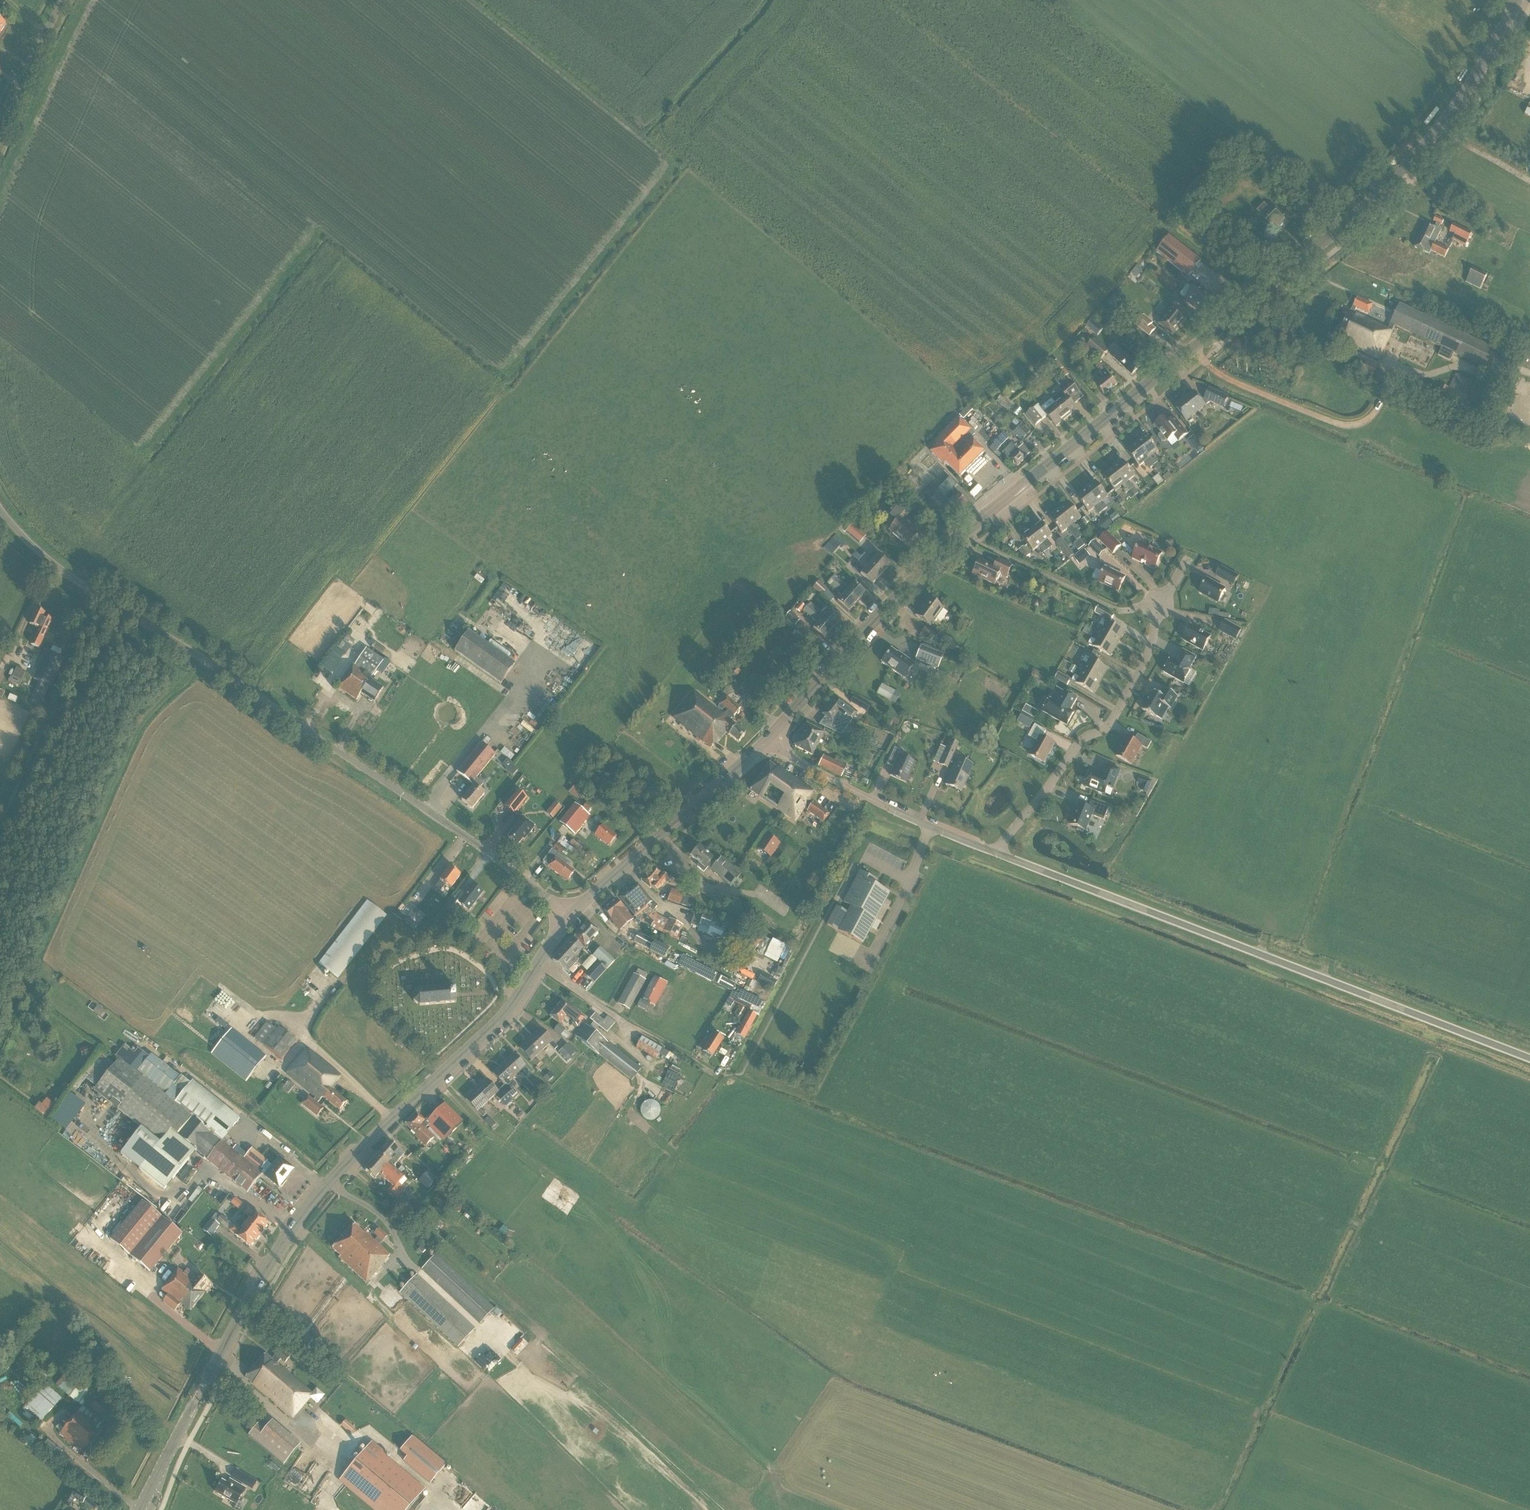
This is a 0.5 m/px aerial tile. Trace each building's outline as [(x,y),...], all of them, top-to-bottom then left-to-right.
[(1275,235),(1289,221),(1277,208),(1273,212),(1265,203),(1257,210),(1266,219),(1263,222),(1275,235)] [(1442,225),(1444,220),(1436,216),(1434,221),(1437,222),(1435,226),(1427,222),(1415,247),(1424,251),(1425,251),(1430,254),(1431,250),(1445,257),(1449,249),(1436,242),(1442,230),(1439,228),(1441,224),(1442,225)] [(1224,226),(1213,217),(1209,222),(1219,231),(1224,226)] [(1453,239),(1466,246),(1472,233),(1454,224),(1450,231),(1455,234),(1453,239)] [(1189,277),(1201,261),(1170,236),(1157,252),(1189,277)] [(1487,275),(1473,268),(1466,281),(1481,289),(1487,275)] [(1490,273),(1482,290),(1486,292),(1495,276),(1490,273)] [(1188,285),(1194,289),(1185,300),(1201,312),(1212,298),(1191,281),(1188,285)] [(1354,306),(1351,311),(1343,307),(1329,336),(1331,337),(1329,341),(1330,343),(1334,345),(1336,344),(1338,340),(1379,360),(1384,350),(1386,352),(1388,347),(1386,346),(1391,335),(1393,336),(1395,333),(1392,332),(1393,331),(1395,325),(1442,347),(1439,355),(1450,361),(1454,353),(1485,368),(1494,348),(1400,304),(1391,323),(1389,329),(1354,313),(1357,307),(1369,313),(1373,304),(1358,297),(1353,306),(1354,306)] [(1159,323),(1173,335),(1188,317),(1174,305),(1159,323)] [(1135,324),(1150,336),(1156,329),(1151,325),(1153,322),(1144,314),(1135,324)] [(1086,325),(1092,329),(1097,323),(1091,319),(1086,325)] [(1137,336),(1129,330),(1126,334),(1133,340),(1137,336)] [(1087,347),(1101,359),(1108,351),(1094,339),(1087,347)] [(1130,352),(1142,364),(1149,356),(1141,349),(1143,347),(1138,343),(1137,345),(1136,345),(1130,352)] [(1142,364),(1130,352),(1128,350),(1124,346),(1113,357),(1132,375),(1143,364),(1142,364)] [(1105,395),(1118,384),(1108,372),(1097,359),(1093,363),(1100,371),(1099,372),(1102,376),(1095,383),(1105,395)] [(1049,366),(1056,374),(1063,368),(1056,360),(1049,366)] [(1466,395),(1472,380),(1456,373),(1450,388),(1441,410),(1457,417),(1466,395)] [(1066,396),(1056,404),(1067,418),(1077,409),(1074,405),(1084,397),(1080,393),(1071,381),(1060,389),(1066,396)] [(1205,399),(1202,402),(1195,392),(1175,406),(1186,420),(1211,402),(1218,405),(1223,395),(1210,389),(1205,399)] [(996,401),(1008,410),(1012,404),(1000,395),(996,401)] [(1056,404),(1052,399),(1042,408),(1039,404),(1027,414),(1035,425),(1043,420),(1043,419),(1048,415),(1056,426),(1067,418),(1056,404)] [(960,415),(964,419),(975,407),(971,403),(960,415)] [(971,438),(976,433),(958,416),(931,443),(936,448),(932,452),(945,465),(946,464),(960,477),(985,452),(971,438)] [(1175,429),(1166,417),(1156,425),(1162,433),(1159,435),(1159,437),(1162,441),(1165,442),(1167,440),(1168,441),(1174,436),(1179,441),(1188,434),(1181,425),(1175,429)] [(1146,429),(1154,425),(1150,418),(1142,422),(1146,429)] [(977,435),(988,443),(995,434),(984,426),(977,435)] [(1159,451),(1146,435),(1136,443),(1154,465),(1158,462),(1155,458),(1153,459),(1151,457),(1159,451)] [(990,447),(995,452),(1005,442),(1000,437),(990,447)] [(1026,442),(1034,447),(1036,442),(1028,438),(1026,442)] [(1192,448),(1197,454),(1204,449),(1199,442),(1192,448)] [(1023,445),(1019,449),(1012,443),(1003,453),(1009,459),(1010,459),(1018,466),(1031,452),(1023,445)] [(1136,443),(1127,450),(1139,466),(1145,462),(1146,461),(1148,463),(1147,464),(1150,468),(1154,465),(1136,443)] [(1131,490),(1135,487),(1131,483),(1130,484),(1128,482),(1129,480),(1135,476),(1123,460),(1113,468),(1131,490)] [(1113,468),(1103,475),(1116,491),(1121,487),(1123,486),(1125,488),(1123,489),(1127,493),(1131,490),(1113,468)] [(936,491),(944,498),(957,485),(949,478),(936,491)] [(1109,497),(1096,481),(1086,488),(1104,511),(1108,508),(1105,504),(1103,505),(1101,503),(1103,502),(1109,497)] [(1086,488),(1076,496),(1089,512),(1095,508),(1096,507),(1098,509),(1096,510),(1100,514),(1104,511),(1086,488)] [(930,497),(936,503),(942,497),(936,491),(930,497)] [(951,502),(945,508),(955,518),(969,504),(959,494),(958,495),(957,493),(955,495),(951,492),(946,497),(951,502)] [(910,512),(898,502),(887,514),(896,522),(889,530),(907,546),(918,534),(903,520),(910,512)] [(1082,518),(1069,502),(1060,509),(1077,532),(1081,529),(1078,524),(1076,526),(1074,523),(1082,518)] [(1068,528),(1073,535),(1077,532),(1060,509),(1050,517),(1062,533),(1068,528)] [(1110,517),(1113,522),(1120,517),(1116,512),(1110,517)] [(1099,518),(1103,522),(1108,519),(1104,514),(1099,518)] [(854,520),(858,524),(863,518),(859,515),(854,520)] [(859,526),(868,535),(873,530),(863,521),(859,526)] [(1043,522),(1032,531),(1047,550),(1052,547),(1046,541),(1053,536),(1043,522)] [(846,531),(860,543),(866,536),(853,524),(846,531)] [(1040,546),(1045,553),(1047,550),(1032,531),(1023,538),(1033,551),(1040,546)] [(1099,540),(1113,554),(1122,545),(1108,531),(1099,540)] [(832,539),(843,549),(847,544),(836,535),(832,539)] [(1056,543),(1069,559),(1074,555),(1061,538),(1056,543)] [(1076,542),(1078,550),(1088,547),(1086,539),(1076,542)] [(1089,546),(1100,557),(1105,551),(1095,540),(1089,546)] [(1133,559),(1142,563),(1146,564),(1146,565),(1155,569),(1163,553),(1140,542),(1133,559)] [(1019,550),(1025,558),(1030,554),(1024,546),(1019,550)] [(1047,550),(1045,553),(1044,553),(1049,559),(1052,557),(1047,550)] [(1089,555),(1085,550),(1081,553),(1085,558),(1089,555)] [(852,556),(858,561),(861,557),(856,552),(852,556)] [(870,559),(865,554),(861,557),(881,575),(890,565),(878,555),(872,562),(869,559),(870,559)] [(861,557),(858,561),(863,566),(864,565),(867,567),(861,574),(873,585),(881,575),(861,557)] [(797,568),(809,577),(817,566),(805,558),(797,568)] [(1000,574),(1007,577),(1012,566),(999,559),(995,567),(981,560),(974,574),(995,584),(1000,574)] [(1239,576),(1221,566),(1216,575),(1234,585),(1239,576)] [(1099,581),(1119,591),(1126,577),(1105,568),(1099,581)] [(849,589),(834,575),(830,579),(839,587),(846,593),(857,603),(865,594),(854,584),(849,589)] [(836,591),(839,587),(830,579),(827,583),(836,591)] [(1218,602),(1226,589),(1207,579),(1200,592),(1218,602)] [(826,590),(817,582),(813,586),(822,594),(826,590)] [(498,630),(583,669),(595,644),(591,642),(592,640),(534,614),(539,603),(499,585),(488,610),(504,617),(498,630)] [(804,597),(809,602),(814,596),(809,591),(804,597)] [(857,603),(846,593),(837,602),(849,612),(857,603)] [(941,621),(948,613),(943,609),(928,598),(916,616),(930,626),(936,618),(941,621)] [(1033,608),(1039,612),(1043,605),(1037,601),(1033,608)] [(806,606),(815,614),(819,610),(809,602),(806,606)] [(795,609),(799,613),(805,607),(800,603),(795,609)] [(815,614),(806,606),(803,610),(818,624),(813,629),(824,639),(833,630),(827,625),(821,620),(822,620),(815,614)] [(1095,613),(1111,622),(1114,615),(1099,606),(1095,613)] [(39,628),(32,645),(40,648),(53,620),(45,617),(46,614),(36,610),(30,624),(39,628)] [(841,621),(830,611),(822,620),(821,620),(827,625),(833,630),(841,621)] [(795,625),(800,620),(790,612),(786,617),(787,618),(784,622),(790,627),(793,623),(795,625)] [(1100,625),(1104,627),(1100,634),(1118,644),(1125,632),(1107,622),(1103,620),(1100,625)] [(1236,640),(1242,629),(1225,620),(1219,630),(1236,640)] [(1190,624),(1182,639),(1203,651),(1211,636),(1190,624)] [(942,637),(943,636),(938,634),(937,635),(925,628),(921,635),(937,645),(938,644),(944,647),(945,646),(953,650),(964,656),(967,652),(955,646),(957,642),(950,638),(948,640),(942,637)] [(469,632),(455,651),(501,684),(515,664),(469,632)] [(1100,634),(1096,641),(1092,638),(1089,643),(1093,646),(1111,656),(1118,644),(1100,634)] [(348,637),(335,653),(341,658),(354,642),(348,637)] [(65,653),(50,646),(39,674),(54,680),(65,653)] [(353,664),(338,687),(357,700),(361,693),(369,699),(369,700),(371,702),(373,701),(375,702),(384,688),(370,679),(377,670),(383,674),(391,663),(367,646),(354,665),(353,664)] [(921,646),(916,659),(938,668),(943,655),(921,646)] [(891,649),(882,662),(904,678),(914,664),(903,656),(902,657),(891,649)] [(1183,650),(1177,661),(1172,658),(1164,672),(1184,683),(1192,670),(1190,669),(1197,657),(1183,650)] [(323,668),(329,673),(338,661),(332,657),(323,668)] [(1083,662),(1087,664),(1084,671),(1101,681),(1108,669),(1090,659),(1086,657),(1083,662)] [(10,663),(3,678),(15,683),(22,668),(10,663)] [(1194,669),(1186,683),(1191,686),(1199,672),(1194,669)] [(1101,681),(1084,671),(1080,678),(1075,675),(1072,680),(1077,683),(1094,693),(1101,681)] [(1055,678),(1067,685),(1071,679),(1058,672),(1055,678)] [(893,702),(897,693),(879,685),(874,694),(893,702)] [(1157,717),(1164,704),(1171,708),(1178,696),(1165,688),(1161,696),(1153,691),(1143,709),(1157,717)] [(6,700),(9,693),(0,689),(0,697),(6,700)] [(693,691),(673,717),(712,748),(717,741),(719,742),(726,733),(739,743),(745,735),(733,724),(734,723),(729,719),(732,714),(734,715),(736,713),(738,714),(740,711),(738,710),(740,707),(726,696),(719,704),(727,710),(723,715),(693,691)] [(1065,691),(1058,703),(1056,702),(1049,715),(1067,726),(1075,713),(1071,710),(1077,698),(1065,691)] [(39,705),(42,694),(36,692),(35,695),(29,693),(26,701),(39,705)] [(850,703),(861,709),(865,702),(854,696),(850,703)] [(844,703),(836,697),(829,705),(844,717),(852,719),(858,712),(845,702),(844,703)] [(844,717),(829,705),(823,714),(832,721),(844,730),(852,719),(844,717)] [(1173,712),(1170,718),(1175,721),(1178,715),(1173,712)] [(891,722),(897,725),(900,719),(895,716),(891,722)] [(523,721),(520,724),(530,735),(534,732),(523,721)] [(826,726),(834,732),(845,737),(847,734),(829,722),(826,726)] [(807,724),(795,746),(812,755),(825,733),(807,724)] [(1043,738),(1046,731),(1035,725),(1029,736),(1038,741),(1030,755),(1045,763),(1055,745),(1043,738)] [(896,736),(903,740),(905,735),(899,731),(896,736)] [(1117,756),(1131,764),(1141,746),(1148,749),(1152,742),(1138,734),(1134,741),(1127,737),(1117,756)] [(481,742),(457,772),(472,784),(474,785),(462,801),(472,809),(485,794),(479,790),(483,784),(476,778),(496,754),(481,742)] [(896,763),(890,775),(907,783),(916,763),(899,756),(901,751),(895,748),(889,761),(896,763)] [(946,748),(939,765),(948,768),(955,752),(946,748)] [(819,766),(841,777),(846,767),(839,764),(842,759),(836,757),(834,761),(824,757),(819,766)] [(958,758),(946,785),(961,792),(973,765),(958,758)] [(813,802),(812,803),(809,801),(810,800),(808,799),(813,791),(780,768),(779,769),(770,764),(751,791),(790,818),(799,806),(803,809),(804,808),(808,810),(807,811),(807,812),(808,811),(824,822),(829,814),(813,803),(814,803),(813,802)] [(1103,776),(1091,771),(1088,778),(1087,778),(1084,783),(1086,784),(1085,786),(1105,795),(1108,786),(1113,788),(1120,770),(1107,765),(1103,776)] [(1137,782),(1142,784),(1140,790),(1147,793),(1152,780),(1140,775),(1137,782)] [(823,788),(823,795),(832,796),(832,789),(823,788)] [(505,806),(515,814),(527,798),(521,793),(518,791),(505,806)] [(1072,799),(1082,802),(1084,796),(1073,793),(1072,799)] [(1092,801),(1089,808),(1079,804),(1071,825),(1079,828),(1078,830),(1083,832),(1084,830),(1086,831),(1092,816),(1104,820),(1109,808),(1092,801)] [(583,807),(588,811),(591,807),(586,803),(583,807)] [(560,823),(574,834),(589,816),(575,804),(560,823)] [(509,828),(505,834),(514,841),(518,835),(522,838),(531,826),(517,816),(508,827),(509,828)] [(609,832),(610,831),(603,825),(600,829),(597,828),(593,833),(595,835),(602,841),(603,840),(610,845),(616,838),(609,832)] [(756,848),(770,858),(782,840),(767,831),(756,848)] [(710,869),(714,873),(731,887),(741,875),(721,858),(717,862),(713,859),(713,858),(699,846),(691,856),(705,868),(709,863),(713,866),(710,869)] [(562,875),(568,880),(574,872),(568,867),(571,863),(552,849),(543,861),(549,865),(548,866),(561,876),(562,875)] [(884,862),(902,870),(905,862),(887,855),(884,862)] [(654,866),(641,881),(650,888),(652,887),(657,891),(668,878),(654,866)] [(441,891),(446,885),(451,889),(461,875),(450,867),(440,880),(440,881),(435,887),(441,891)] [(697,891),(699,888),(717,901),(724,892),(694,872),(686,883),(697,891)] [(844,903),(852,907),(839,932),(862,944),(869,931),(889,893),(873,885),(876,881),(860,873),(844,903)] [(768,886),(778,893),(782,887),(772,880),(768,886)] [(473,884),(462,898),(473,906),(484,892),(473,884)] [(653,901),(652,902),(638,884),(620,898),(635,916),(647,906),(653,911),(658,906),(653,901)] [(671,893),(668,901),(680,904),(683,897),(671,893)] [(736,911),(742,901),(733,895),(726,906),(736,911)] [(455,913),(461,905),(452,899),(447,907),(455,913)] [(368,901),(319,964),(338,979),(387,915),(368,901)] [(409,901),(401,907),(404,911),(411,905),(409,901)] [(628,915),(617,901),(605,910),(616,925),(621,930),(632,920),(628,915)] [(828,925),(837,930),(847,912),(838,907),(833,916),(828,925)] [(405,920),(416,929),(425,916),(414,908),(405,920)] [(677,937),(683,926),(669,918),(668,920),(656,914),(655,915),(656,918),(653,922),(648,916),(644,921),(650,926),(676,939),(677,937)] [(721,936),(721,935),(723,935),(724,932),(723,931),(713,927),(715,923),(711,922),(712,920),(695,914),(691,925),(699,928),(700,926),(708,929),(707,933),(711,935),(713,932),(721,936)] [(484,918),(481,922),(487,927),(490,922),(484,918)] [(575,936),(575,937),(573,939),(583,948),(585,946),(590,941),(591,942),(594,939),(593,938),(599,931),(589,922),(575,936)] [(733,938),(739,941),(741,937),(744,939),(742,945),(758,952),(757,952),(765,956),(772,939),(737,927),(733,938)] [(507,929),(503,933),(511,942),(516,937),(507,929)] [(651,950),(650,950),(664,958),(669,949),(655,941),(655,942),(638,933),(634,941),(651,950)] [(428,940),(430,948),(437,946),(435,938),(428,940)] [(583,948),(573,939),(553,960),(563,970),(566,967),(569,971),(579,960),(576,956),(584,948),(583,948)] [(593,956),(607,969),(615,961),(601,948),(593,956)] [(681,965),(696,972),(698,967),(684,960),(681,965)] [(594,983),(606,970),(597,961),(585,975),(594,983)] [(638,970),(636,975),(634,974),(618,1004),(629,1010),(646,980),(644,980),(647,974),(638,970)] [(309,976),(298,991),(313,1002),(328,980),(322,975),(317,982),(309,976)] [(768,976),(764,983),(773,989),(777,982),(768,976)] [(649,1003),(652,1005),(664,983),(653,977),(641,999),(649,1003)] [(354,981),(354,985),(349,985),(349,992),(355,991),(356,1004),(366,1003),(365,980),(354,981)] [(455,987),(418,990),(413,995),(414,1001),(420,1006),(457,1003),(455,987)] [(207,1019),(219,1026),(227,1013),(235,1017),(241,1006),(221,995),(207,1019)] [(572,1008),(563,1001),(551,1016),(560,1024),(566,1017),(578,1027),(586,1017),(573,1007),(572,1008)] [(652,1005),(649,1003),(648,1005),(641,1001),(638,1006),(649,1012),(651,1009),(651,1008),(652,1005)] [(94,1012),(99,1016),(104,1010),(98,1006),(94,1012)] [(750,1011),(758,1015),(761,1009),(753,1006),(750,1011)] [(736,1034),(744,1038),(756,1016),(748,1012),(736,1034)] [(599,1055),(600,1054),(632,1080),(641,1068),(595,1032),(599,1027),(607,1033),(612,1027),(616,1022),(608,1016),(604,1021),(595,1013),(590,1019),(594,1022),(589,1028),(586,1025),(576,1036),(599,1055)] [(83,1028),(87,1026),(83,1015),(78,1017),(83,1028)] [(278,1029),(269,1022),(256,1038),(282,1059),(296,1041),(279,1028),(278,1029)] [(62,1024),(59,1029),(71,1037),(74,1033),(62,1024)] [(232,1029),(212,1054),(246,1081),(266,1056),(232,1029)] [(542,1051),(549,1044),(555,1050),(558,1047),(553,1041),(541,1029),(531,1038),(542,1051)] [(561,1035),(566,1039),(570,1034),(564,1030),(561,1035)] [(715,1033),(709,1042),(704,1039),(699,1048),(704,1050),(703,1051),(712,1057),(724,1038),(715,1033)] [(659,1054),(662,1048),(642,1037),(637,1047),(656,1059),(659,1054)] [(541,1063),(535,1057),(542,1051),(531,1038),(520,1048),(532,1061),(532,1060),(538,1066),(541,1063)] [(562,1048),(571,1057),(575,1053),(567,1044),(562,1048)] [(90,1045),(80,1051),(84,1057),(94,1052),(90,1045)] [(677,1057),(662,1048),(659,1054),(665,1057),(666,1056),(671,1059),(672,1059),(675,1061),(677,1057)] [(340,1076),(307,1049),(287,1073),(316,1097),(313,1100),(308,1096),(302,1104),(317,1116),(324,1108),(317,1103),(323,1097),(327,1101),(340,1111),(347,1102),(332,1090),(338,1084),(336,1082),(340,1076)] [(262,1174),(222,1141),(240,1119),(193,1081),(183,1093),(174,1086),(181,1077),(151,1054),(136,1073),(119,1059),(114,1065),(100,1055),(73,1088),(77,1091),(87,1079),(97,1087),(94,1090),(142,1128),(121,1154),(165,1189),(197,1150),(208,1159),(207,1159),(248,1192),(262,1174)] [(526,1066),(514,1054),(504,1064),(515,1076),(522,1070),(528,1075),(531,1072),(525,1067),(526,1066)] [(493,1073),(504,1085),(501,1088),(513,1100),(520,1094),(514,1088),(508,1082),(515,1076),(504,1064),(493,1073)] [(666,1068),(660,1085),(678,1091),(681,1082),(672,1079),(675,1072),(666,1068)] [(281,1088),(288,1093),(294,1085),(288,1080),(281,1088)] [(513,1100),(501,1088),(498,1091),(487,1080),(476,1089),(488,1102),(495,1095),(506,1107),(513,1100)] [(655,1098),(665,1104),(671,1093),(662,1088),(655,1098)] [(476,1089),(466,1099),(478,1111),(483,1117),(487,1114),(481,1108),(488,1102),(476,1089)] [(661,1115),(654,1099),(639,1106),(645,1122),(661,1115)] [(444,1104),(427,1122),(417,1113),(406,1124),(417,1135),(416,1136),(426,1146),(434,1138),(425,1129),(429,1126),(444,1141),(463,1122),(444,1104)] [(40,1105),(37,1112),(49,1119),(52,1112),(40,1105)] [(484,1121),(491,1128),(496,1124),(489,1116),(484,1121)] [(390,1141),(380,1154),(394,1166),(405,1154),(390,1141)] [(246,1156),(261,1169),(268,1161),(252,1149),(246,1156)] [(402,1180),(405,1177),(380,1154),(365,1170),(375,1179),(380,1174),(393,1186),(388,1191),(397,1198),(408,1186),(402,1180)] [(280,1159),(266,1177),(279,1188),(282,1187),(287,1181),(286,1179),(293,1170),(280,1159)] [(428,1171),(419,1181),(428,1189),(437,1180),(428,1171)] [(410,1183),(415,1176),(409,1173),(405,1180),(410,1183)] [(552,1180),(547,1186),(571,1205),(576,1199),(552,1180)] [(291,1205),(299,1197),(293,1191),(285,1199),(291,1205)] [(260,1234),(263,1231),(263,1229),(268,1223),(255,1213),(254,1213),(236,1199),(232,1204),(244,1213),(250,1218),(246,1224),(260,1234)] [(553,1208),(567,1214),(570,1207),(557,1201),(553,1208)] [(131,1256),(151,1272),(182,1233),(163,1217),(143,1202),(111,1240),(131,1256)] [(174,1221),(182,1213),(176,1208),(169,1217),(174,1221)] [(255,1240),(256,1240),(260,1234),(246,1224),(241,1231),(234,1226),(222,1216),(218,1221),(230,1231),(237,1236),(236,1236),(250,1246),(255,1240)] [(430,1225),(436,1230),(442,1224),(436,1218),(430,1225)] [(203,1230),(211,1237),(220,1226),(212,1219),(203,1230)] [(379,1229),(375,1234),(378,1236),(374,1240),(366,1233),(365,1234),(355,1225),(333,1248),(341,1256),(339,1257),(366,1283),(385,1263),(384,1262),(390,1255),(379,1245),(383,1241),(387,1236),(379,1229)] [(436,1254),(422,1269),(480,1324),(494,1309),(436,1254)] [(384,1278),(390,1270),(386,1267),(380,1275),(384,1278)] [(199,1274),(197,1277),(188,1270),(185,1274),(178,1268),(166,1283),(167,1284),(162,1290),(169,1296),(164,1301),(175,1310),(180,1305),(182,1306),(183,1305),(190,1311),(205,1292),(204,1291),(211,1283),(199,1274)] [(417,1275),(400,1292),(459,1347),(475,1329),(417,1275)] [(368,1284),(371,1288),(377,1282),(373,1279),(368,1284)] [(519,1354),(531,1341),(526,1336),(514,1350),(519,1354)] [(276,1362),(279,1357),(285,1362),(290,1357),(278,1348),(274,1353),(276,1355),(273,1359),(266,1353),(245,1377),(293,1418),(311,1397),(317,1403),(324,1395),(317,1390),(313,1394),(276,1362)] [(54,1383),(63,1391),(63,1392),(77,1404),(79,1402),(86,1403),(93,1395),(87,1389),(85,1391),(72,1381),(67,1387),(57,1379),(54,1383)] [(27,1403),(28,1404),(23,1409),(26,1412),(24,1414),(37,1427),(62,1399),(45,1383),(27,1403)] [(337,1422),(341,1417),(369,1438),(378,1425),(337,1394),(327,1408),(326,1408),(322,1413),(330,1419),(331,1418),(337,1422)] [(116,1415),(98,1399),(91,1407),(109,1423),(116,1415)] [(91,1422),(96,1416),(84,1406),(79,1412),(79,1411),(73,1419),(67,1415),(56,1428),(61,1432),(60,1434),(91,1459),(114,1432),(99,1420),(97,1422),(98,1423),(96,1425),(91,1422)] [(266,1428),(259,1423),(248,1435),(284,1465),(301,1445),(272,1420),(266,1428)] [(24,1444),(31,1449),(38,1440),(31,1435),(24,1444)] [(446,1465),(412,1437),(401,1450),(408,1456),(404,1461),(431,1483),(446,1465)] [(373,1441),(340,1480),(376,1509),(408,1509),(426,1489),(385,1455),(387,1453),(373,1441)] [(240,1472),(237,1477),(247,1483),(250,1478),(240,1472)] [(216,1492),(237,1505),(246,1489),(230,1479),(228,1484),(222,1481),(216,1492)] [(248,1485),(252,1488),(250,1492),(254,1495),(259,1488),(257,1487),(258,1484),(251,1479),(248,1485)] [(463,1506),(470,1494),(456,1484),(448,1496),(463,1506)] [(83,1503),(87,1497),(72,1488),(63,1504),(69,1507),(75,1498),(83,1503)]
